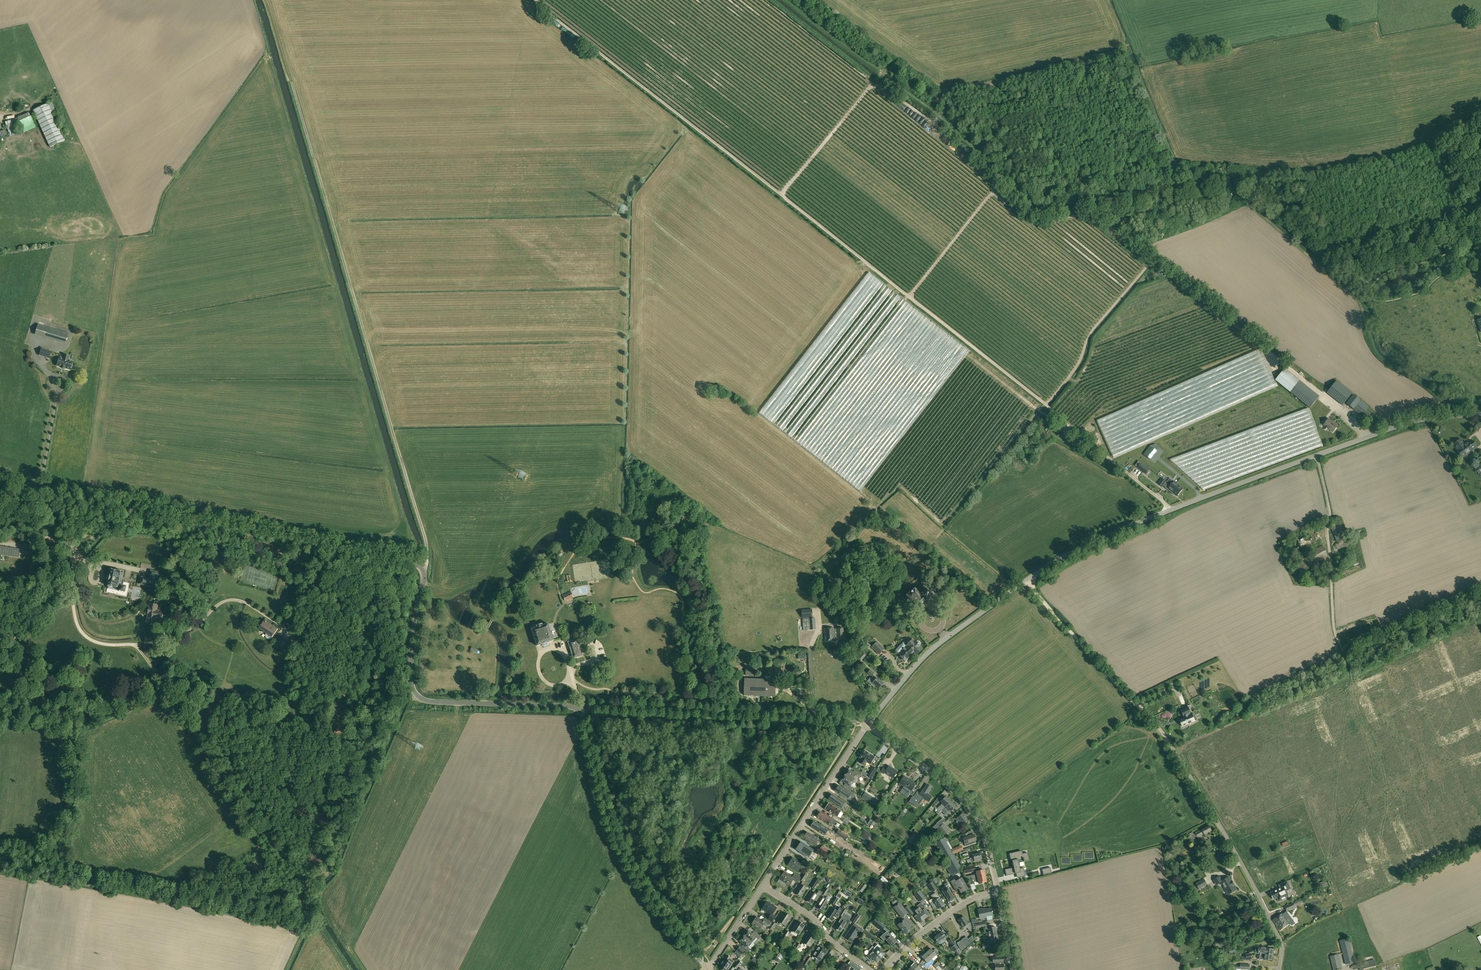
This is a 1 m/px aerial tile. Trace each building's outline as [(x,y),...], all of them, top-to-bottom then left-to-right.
[(65,141),(52,111),(55,110),(51,102),(48,103),(33,110),(49,147),(65,141)] [(9,136),(18,133),(16,129),(21,127),(24,133),(36,128),(29,113),(17,118),(5,122),(9,136)] [(35,334),(65,343),(68,334),(38,325),(35,334)] [(39,356),(49,359),(51,352),(41,349),(39,356)] [(57,366),(61,368),(65,369),(69,370),(70,368),(71,368),(72,365),(71,364),(72,362),(68,361),(69,357),(64,356),(63,359),(59,358),(57,366)] [(1283,371),(1275,380),(1290,392),(1298,383),(1283,371)] [(1327,392),(1343,405),(1352,393),(1336,381),(1327,392)] [(1290,392),(1310,408),(1318,398),(1298,383),(1290,392)] [(1346,404),(1354,410),(1368,421),(1373,416),(1366,411),(1369,407),(1354,395),(1346,404)] [(1324,425),(1333,432),(1338,426),(1334,423),(1329,419),(1324,425)] [(1461,439),(1454,444),(1463,457),(1477,447),(1474,444),(1475,444),(1474,442),(1473,443),(1471,440),(1464,444),(1461,439)] [(1150,460),(1157,451),(1150,446),(1144,455),(1150,460)] [(1146,468),(1141,463),(1138,467),(1143,471),(1146,468)] [(1165,475),(1163,479),(1169,483),(1171,485),(1173,486),(1176,488),(1176,489),(1177,490),(1176,490),(1180,493),(1183,489),(1174,481),(1173,482),(1165,475)] [(1165,488),(1168,490),(1168,489),(1177,496),(1180,493),(1176,490),(1177,490),(1176,489),(1176,488),(1173,486),(1171,485),(1169,483),(1165,488)] [(1340,522),(1330,526),(1338,543),(1346,540),(1348,539),(1340,522)] [(1346,540),(1338,543),(1336,544),(1338,549),(1348,545),(1346,540)] [(11,555),(12,548),(0,546),(0,553),(11,555)] [(109,580),(107,586),(119,588),(119,591),(124,592),(125,587),(122,586),(124,580),(121,579),(123,572),(111,570),(110,576),(109,575),(109,576),(108,580),(109,580)] [(149,579),(141,577),(140,584),(156,587),(159,572),(151,571),(149,579)] [(906,594),(903,597),(909,606),(912,604),(915,608),(926,600),(925,599),(931,595),(927,589),(922,594),(923,595),(921,597),(915,589),(907,595),(906,594)] [(562,595),(565,601),(573,597),(571,591),(562,595)] [(150,604),(148,618),(156,619),(156,618),(160,619),(161,611),(157,610),(158,606),(161,606),(161,603),(155,602),(154,605),(150,604)] [(812,613),(802,614),(803,630),(813,630),(812,613)] [(260,628),(266,633),(273,637),(279,628),(266,619),(260,628)] [(531,629),(537,646),(554,641),(548,623),(543,625),(542,624),(536,626),(537,627),(531,629)] [(824,629),(825,635),(826,635),(826,641),(837,640),(837,637),(844,637),(843,628),(837,629),(834,629),(834,628),(824,629)] [(292,639),(293,640),(298,643),(302,637),(297,633),(292,639)] [(273,641),(278,644),(282,638),(278,635),(273,641)] [(568,642),(573,659),(582,656),(580,649),(582,649),(580,645),(579,645),(576,639),(568,642)] [(903,644),(895,651),(905,661),(913,653),(916,655),(923,648),(920,645),(921,645),(917,641),(916,642),(913,639),(911,641),(910,640),(908,640),(907,641),(907,643),(908,645),(906,647),(903,644)] [(871,648),(879,655),(884,649),(877,642),(871,648)] [(847,652),(850,656),(855,652),(852,648),(847,652)] [(857,659),(861,661),(866,655),(867,656),(869,654),(865,650),(863,652),(857,659)] [(867,681),(874,687),(875,685),(879,688),(883,683),(877,678),(876,679),(874,677),(873,679),(870,677),(867,681)] [(744,695),(775,696),(775,680),(744,679),(744,695)] [(1180,720),(1183,727),(1189,724),(1190,724),(1192,723),(1191,723),(1195,721),(1197,720),(1194,714),(1192,715),(1191,715),(1190,714),(1191,713),(1188,707),(1181,710),(1183,717),(1185,716),(1185,718),(1180,720)] [(859,757),(870,764),(874,757),(864,750),(859,757)] [(881,772),(884,774),(884,773),(893,778),(897,771),(889,766),(888,769),(884,767),(881,772)] [(873,767),(867,776),(871,778),(877,769),(873,767)] [(848,769),(844,775),(854,781),(857,776),(860,777),(862,774),(854,770),(853,772),(848,769)] [(854,781),(844,775),(841,780),(845,783),(844,786),(848,789),(851,791),(853,788),(851,786),(854,781)] [(900,783),(904,787),(903,789),(912,795),(915,790),(913,789),(916,784),(904,776),(900,783)] [(917,807),(923,798),(929,801),(932,797),(927,794),(931,787),(927,784),(923,790),(922,790),(920,793),(917,791),(913,797),(912,796),(909,802),(917,807)] [(835,791),(848,799),(852,793),(844,787),(843,787),(844,788),(839,785),(838,787),(837,786),(835,789),(836,790),(835,791)] [(874,806),(878,800),(865,792),(862,797),(874,806)] [(832,795),(829,799),(835,804),(841,807),(845,810),(846,807),(842,805),(843,804),(844,803),(838,799),(832,795)] [(939,807),(936,809),(940,812),(941,811),(951,801),(946,797),(941,802),(943,804),(939,807)] [(932,806),(934,808),(940,801),(938,799),(932,806)] [(951,801),(941,811),(946,816),(955,806),(951,801)] [(825,809),(828,811),(831,813),(837,817),(841,811),(829,803),(825,809)] [(817,817),(824,822),(825,819),(830,822),(832,820),(821,812),(817,817)] [(956,819),(957,821),(959,820),(963,825),(968,821),(962,813),(956,819)] [(943,818),(936,823),(939,826),(942,824),(945,821),(943,818)] [(811,826),(818,831),(819,829),(822,831),(824,828),(821,826),(815,821),(811,826)] [(938,828),(944,835),(949,831),(943,824),(938,828)] [(1188,835),(1192,840),(1204,833),(1205,835),(1211,831),(1209,826),(1202,829),(1202,830),(1194,834),(1192,832),(1188,835)] [(873,835),(864,829),(860,835),(869,841),(873,835)] [(810,843),(816,846),(820,840),(807,832),(804,837),(806,839),(805,841),(810,844),(810,843)] [(968,833),(962,835),(964,838),(966,844),(968,843),(976,840),(974,835),(969,836),(968,833)] [(935,843),(952,873),(961,869),(944,838),(935,843)] [(814,850),(801,842),(800,843),(797,848),(800,849),(798,851),(806,857),(808,855),(810,856),(814,851),(814,850)] [(849,848),(855,853),(858,850),(852,844),(849,848)] [(829,850),(822,845),(819,850),(826,854),(829,850)] [(959,853),(961,860),(969,858),(967,852),(962,853),(962,852),(959,853)] [(1019,854),(1019,852),(1013,853),(1012,853),(1012,854),(1013,857),(1011,857),(1012,859),(1011,860),(1012,867),(1012,868),(1011,868),(1012,874),(1014,874),(1017,873),(1018,877),(1021,877),(1026,876),(1024,868),(1020,869),(1018,863),(1019,863),(1018,860),(1023,859),(1024,862),(1029,860),(1028,853),(1026,853),(1022,854),(1019,855),(1019,854)] [(971,858),(970,858),(971,863),(975,861),(975,860),(981,858),(979,853),(971,855),(971,858)] [(798,871),(802,865),(807,868),(810,864),(803,859),(800,863),(793,858),(788,865),(798,871)] [(977,875),(971,876),(971,879),(977,877),(985,875),(984,870),(976,872),(977,875)] [(794,874),(792,877),(784,872),(779,879),(789,886),(793,879),(798,882),(799,881),(800,880),(801,877),(794,874)] [(973,882),(978,881),(979,884),(986,882),(985,875),(977,877),(971,879),(969,880),(969,881),(971,884),(973,883),(973,882)] [(1214,880),(1216,884),(1220,881),(1221,883),(1228,894),(1237,889),(1229,877),(1222,881),(1220,877),(1214,880)] [(811,887),(814,889),(819,880),(816,878),(811,887)] [(878,881),(885,888),(889,884),(888,884),(882,878),(878,881)] [(950,881),(956,891),(957,890),(956,890),(957,889),(960,890),(961,893),(964,891),(966,892),(967,889),(961,878),(955,882),(954,879),(950,881)] [(1196,883),(1199,889),(1207,884),(1204,879),(1196,883)] [(915,893),(919,890),(913,880),(909,883),(915,893)] [(928,885),(933,892),(937,889),(932,881),(928,885)] [(1271,893),(1274,899),(1277,898),(1279,902),(1289,897),(1286,891),(1290,889),(1291,889),(1287,881),(1279,885),(1281,888),(1271,893)] [(954,900),(953,899),(954,898),(949,891),(947,888),(950,887),(947,883),(944,885),(946,886),(942,889),(943,891),(945,895),(949,901),(950,901),(950,902),(954,900)] [(795,893),(801,897),(807,888),(800,884),(795,893)] [(806,900),(812,904),(815,900),(817,901),(822,892),(819,890),(816,894),(812,891),(806,900)] [(915,895),(921,903),(926,899),(925,896),(920,890),(915,895)] [(931,896),(935,901),(934,902),(938,909),(944,905),(939,898),(935,893),(931,896)] [(823,898),(817,907),(823,911),(829,902),(828,902),(830,899),(830,898),(828,897),(826,897),(825,900),(823,898)] [(772,922),(773,922),(776,916),(773,914),(777,908),(767,901),(762,909),(770,914),(767,919),(772,922)] [(908,913),(904,908),(899,902),(893,907),(902,919),(908,913)] [(1295,905),(1294,902),(1284,906),(1287,911),(1296,907),(1295,905)] [(920,904),(915,907),(917,909),(925,919),(930,915),(925,909),(924,909),(925,906),(923,904),(920,904)] [(827,916),(833,920),(835,917),(837,918),(843,909),(837,906),(834,909),(832,908),(827,916)] [(907,906),(904,908),(908,913),(911,916),(914,914),(907,906)] [(980,910),(982,918),(986,917),(986,916),(992,915),(991,908),(984,910),(984,909),(980,910)] [(917,909),(915,911),(918,915),(915,917),(920,923),(925,919),(917,909)] [(778,921),(786,926),(791,917),(783,912),(778,921)] [(851,921),(855,923),(860,916),(857,913),(851,921)] [(1273,920),(1280,930),(1290,923),(1282,913),(1273,920)] [(765,918),(763,921),(756,917),(752,924),(761,929),(763,924),(768,927),(771,922),(765,918)] [(970,922),(968,923),(964,917),(958,920),(963,927),(966,925),(969,931),(972,930),(970,922)] [(835,928),(841,932),(843,928),(845,930),(851,921),(847,919),(845,922),(840,919),(835,928)] [(905,919),(898,925),(905,934),(912,929),(908,924),(908,923),(905,919)] [(791,930),(799,935),(805,926),(797,921),(791,930)] [(986,922),(975,924),(975,929),(985,926),(986,929),(987,929),(988,932),(986,932),(987,935),(996,933),(995,927),(992,927),(991,924),(986,925),(986,922)] [(845,937),(852,942),(860,931),(853,926),(845,937)] [(748,930),(744,936),(752,943),(756,938),(758,939),(760,936),(756,932),(754,931),(752,934),(748,930)] [(781,939),(784,941),(790,933),(786,931),(784,934),(782,937),(781,939)] [(887,931),(880,937),(882,940),(884,941),(886,939),(887,940),(886,940),(891,946),(896,942),(892,937),(889,933),(887,931)] [(934,938),(938,943),(946,937),(942,932),(934,938)] [(802,942),(810,947),(816,938),(808,933),(802,942)] [(996,933),(987,935),(987,937),(989,944),(990,943),(991,943),(998,942),(996,933)] [(744,936),(739,941),(744,944),(742,947),(748,952),(751,950),(748,948),(752,943),(744,936)] [(962,939),(966,947),(970,943),(975,940),(972,936),(968,939),(967,936),(962,939)] [(951,939),(948,941),(953,946),(951,948),(954,952),(956,950),(958,948),(956,945),(951,939)] [(1349,939),(1340,941),(1346,965),(1355,963),(1349,939)] [(1222,940),(1215,944),(1217,948),(1224,945),(1222,940)] [(872,950),(881,958),(885,954),(879,948),(881,947),(878,944),(872,950)] [(813,955),(821,960),(827,951),(819,946),(813,955)] [(1259,946),(1258,954),(1262,954),(1265,954),(1273,955),(1274,949),(1266,948),(1266,947),(1259,946)] [(931,949),(926,953),(932,959),(936,955),(938,953),(935,949),(933,951),(931,949)] [(872,950),(866,957),(872,963),(875,961),(876,962),(881,958),(872,950)] [(780,953),(774,960),(778,962),(783,955),(780,953)] [(926,953),(922,957),(927,963),(932,959),(926,953)] [(1330,956),(1333,969),(1338,969),(1342,968),(1339,954),(1330,956)] [(721,969),(727,969),(730,966),(732,963),(728,960),(730,957),(727,955),(725,959),(724,958),(721,964),(722,964),(719,968),(721,969)] [(803,964),(807,967),(812,958),(808,955),(803,964)] [(733,966),(736,969),(742,963),(739,960),(733,966)] [(1352,965),(1353,969),(1359,968),(1360,969),(1362,969),(1364,969),(1364,968),(1376,966),(1374,960),(1362,963),(1358,963),(1352,965)] [(936,963),(942,969),(944,968),(938,962),(936,963)] [(995,969),(1004,969),(1003,964),(1003,962),(995,962),(994,962),(995,969)]
